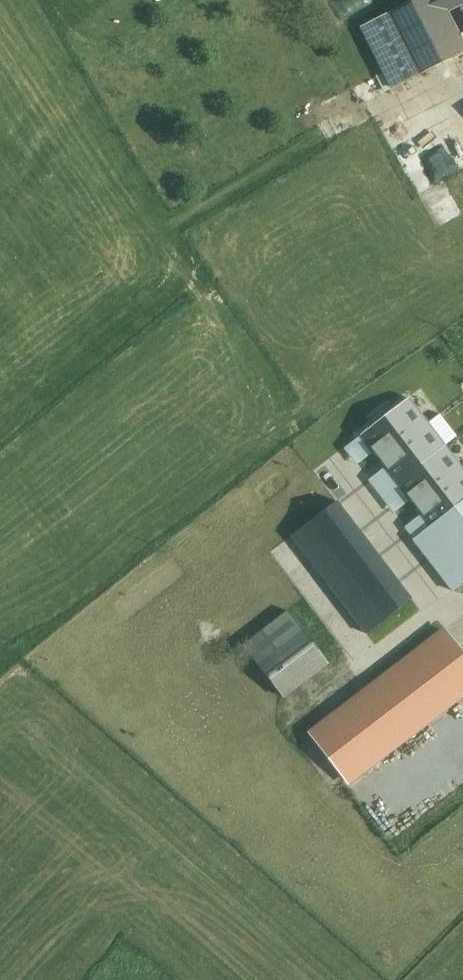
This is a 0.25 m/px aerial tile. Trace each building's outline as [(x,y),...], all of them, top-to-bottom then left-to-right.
[(387,15),(418,77),(462,54),(462,48),(445,13),(439,0),(417,0),(387,15)] [(445,13),(462,4),(462,0),(439,0),(445,13)] [(387,15),(361,28),(392,90),(418,77),(387,15)] [(360,437),(430,529),(415,541),(454,591),(462,584),(462,469),(409,399),(360,437)] [(338,503),(293,537),(325,579),(369,545),(338,503)] [(411,600),(369,545),(325,579),(324,579),(366,634),(411,600)] [(328,663),(289,612),(243,647),(282,697),(328,663)] [(377,686),(376,685),(375,687),(375,688),(361,699),(360,698),(359,699),(359,700),(345,711),(344,710),(343,711),(344,712),(329,723),(329,722),(327,723),(328,724),(314,735),(313,734),(312,735),(348,782),(349,781),(349,780),(363,769),(363,770),(365,769),(364,768),(379,757),(379,758),(381,757),(380,756),(394,745),(395,746),(397,745),(396,744),(410,733),(411,734),(412,732),(426,721),(427,721),(428,720),(428,719),(442,708),(443,709),(444,708),(444,707),(455,699),(455,700),(457,698),(456,698),(462,692),(462,655),(445,633),(444,634),(434,643),(433,642),(432,643),(432,644),(421,652),(419,653),(420,654),(409,662),(408,661),(406,662),(407,663),(393,674),(392,673),(391,675),(377,686)]
